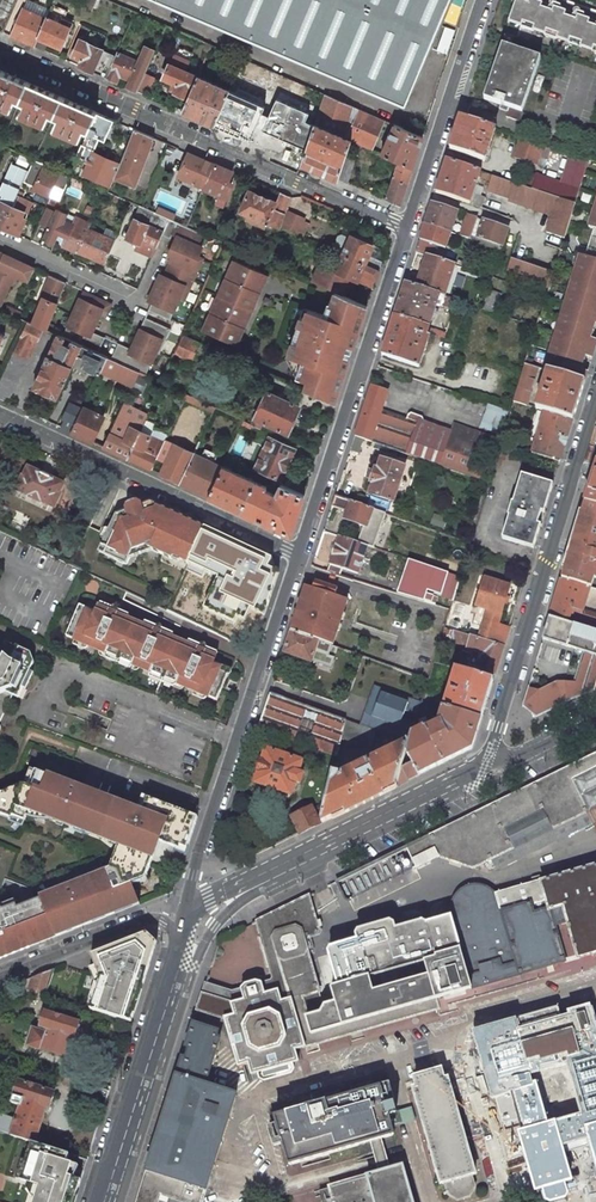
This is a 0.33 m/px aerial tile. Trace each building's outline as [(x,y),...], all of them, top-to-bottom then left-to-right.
[(46,17),(50,19),(58,0),(54,0),(46,17)] [(95,0),(85,0),(83,5),(92,9),(95,0)] [(405,106),(451,0),(154,0),(405,106)] [(510,18),(522,22),(521,26),(533,31),(535,27),(546,31),(544,35),(557,39),(558,35),(570,39),(568,43),(581,47),(582,43),(593,47),(592,51),(595,53),(595,23),(589,20),(588,24),(576,21),(578,16),(565,12),(564,16),(553,12),(554,8),(542,4),(540,8),(529,4),(530,0),(516,0),(510,18)] [(23,8),(11,36),(34,46),(38,38),(46,18),(23,8)] [(50,19),(46,17),(46,18),(38,38),(34,46),(44,50),(48,42),(61,48),(72,24),(62,19),(60,23),(50,19)] [(82,60),(79,66),(92,71),(101,49),(80,40),(73,56),(82,60)] [(503,46),(484,99),(502,105),(510,108),(508,112),(507,117),(517,121),(518,121),(520,120),(521,119),(524,112),(523,112),(541,59),(503,46)] [(138,62),(131,80),(128,87),(137,91),(140,84),(145,73),(151,60),(154,51),(145,47),(141,56),(138,62)] [(109,52),(101,49),(92,71),(106,77),(116,56),(109,52)] [(116,56),(106,77),(116,82),(119,75),(131,80),(138,62),(117,53),(116,56)] [(166,60),(178,64),(180,57),(168,53),(166,60)] [(174,92),(184,96),(188,98),(197,76),(169,64),(163,78),(173,83),(170,90),(174,92)] [(2,104),(1,106),(11,110),(15,101),(19,102),(28,82),(0,70),(0,103),(2,104)] [(156,78),(145,73),(140,84),(137,91),(148,96),(156,78)] [(229,90),(197,76),(188,98),(182,111),(214,125),(229,90)] [(53,117),(62,97),(28,82),(19,102),(23,104),(18,114),(28,118),(29,116),(36,119),(35,121),(45,125),(49,116),(53,117)] [(314,111),(278,96),(268,116),(263,113),(267,103),(231,87),(229,90),(214,125),(250,140),(256,127),(305,148),(314,123),(308,121),(314,111)] [(373,150),(385,120),(324,94),(314,123),(352,141),(373,150)] [(69,136),(79,140),(84,130),(87,132),(96,112),(62,97),(53,117),(57,119),(52,129),(63,133),(64,131),(70,134),(69,136)] [(113,119),(96,112),(87,132),(81,147),(75,159),(87,164),(83,174),(110,185),(114,176),(119,164),(103,157),(92,152),(99,137),(104,140),(113,119)] [(461,117),(450,149),(484,161),(496,130),(461,117)] [(305,148),(301,163),(338,179),(346,157),(352,141),(314,123),(305,148)] [(394,125),(382,154),(400,161),(413,167),(423,137),(394,125)] [(135,185),(154,137),(142,132),(133,128),(130,136),(119,164),(114,176),(135,185)] [(514,156),(537,164),(545,167),(550,149),(543,146),(520,138),(514,156)] [(580,189),(584,174),(588,162),(571,156),(562,184),(580,189)] [(178,176),(203,188),(214,163),(202,158),(200,162),(186,157),(178,176)] [(350,159),(346,157),(338,179),(347,183),(355,161),(350,159)] [(33,190),(48,197),(53,186),(64,191),(68,182),(71,175),(68,174),(45,164),(34,159),(33,159),(23,183),(34,187),(33,190)] [(436,192),(470,204),(472,198),(474,199),(473,204),(474,206),(481,208),(484,198),(480,197),(473,195),(476,186),(478,177),(492,182),(494,176),(447,159),(436,192)] [(398,166),(386,200),(400,206),(413,167),(400,161),(398,166)] [(227,183),(232,171),(214,163),(203,188),(226,198),(231,185),(227,183)] [(11,164),(3,182),(7,184),(15,166),(11,164)] [(17,195),(19,189),(27,171),(15,166),(7,184),(3,182),(0,189),(0,196),(1,197),(0,199),(0,201),(12,206),(17,195)] [(523,186),(575,204),(578,194),(580,189),(562,184),(528,172),(523,186)] [(82,190),(86,182),(80,179),(71,175),(68,182),(72,184),(71,186),(82,190)] [(510,200),(536,209),(553,215),(570,221),(575,204),(523,186),(521,186),(494,176),(492,182),(490,187),(496,190),(496,192),(511,197),(510,200)] [(276,202),(249,190),(240,211),(267,223),(276,202)] [(267,223),(279,228),(280,226),(286,210),(290,197),(280,192),(276,202),(267,223)] [(17,195),(12,206),(2,228),(19,235),(26,220),(22,218),(30,200),(17,195)] [(12,206),(0,201),(0,227),(2,228),(12,206)] [(432,204),(425,224),(450,232),(457,212),(432,204)] [(140,206),(134,219),(163,231),(168,218),(142,207),(140,206)] [(52,251),(56,243),(77,251),(88,227),(89,223),(56,209),(55,212),(49,224),(48,228),(40,245),(52,251)] [(47,209),(40,224),(48,228),(49,224),(55,212),(47,209)] [(303,218),(286,210),(280,226),(301,236),(307,224),(301,221),(303,218)] [(468,215),(461,235),(471,239),(472,235),(477,219),(468,215)] [(553,215),(547,232),(565,238),(570,221),(553,215)] [(176,236),(172,245),(197,256),(201,247),(197,245),(202,233),(186,226),(168,218),(163,231),(162,234),(170,237),(171,234),(176,236)] [(141,240),(156,246),(162,234),(163,231),(134,219),(126,238),(138,243),(140,244),(141,240)] [(477,237),(483,220),(477,219),(472,235),(477,237)] [(477,237),(493,242),(497,244),(503,246),(509,229),(483,220),(477,237)] [(425,224),(416,252),(427,255),(431,243),(445,247),(450,232),(425,224)] [(77,251),(104,263),(115,239),(106,235),(88,227),(77,251)] [(118,232),(109,228),(106,235),(115,239),(118,232)] [(584,258),(595,261),(595,229),(593,228),(584,258)] [(350,237),(342,254),(378,271),(381,262),(369,256),(373,247),(350,237)] [(138,243),(137,247),(139,248),(137,250),(152,256),(156,246),(141,240),(140,244),(138,243)] [(166,267),(192,279),(201,258),(197,256),(172,245),(168,254),(171,255),(166,267)] [(26,265),(3,254),(0,260),(0,299),(7,283),(11,285),(16,275),(21,277),(26,265)] [(340,294),(348,276),(357,281),(373,288),(376,280),(378,271),(342,254),(335,270),(320,263),(311,281),(329,289),(335,292),(340,294)] [(452,274),(453,270),(455,265),(427,255),(424,265),(420,277),(417,287),(444,296),(451,274),(452,274)] [(509,275),(540,285),(549,288),(554,272),(511,258),(506,274),(509,275)] [(576,265),(574,273),(579,275),(595,280),(595,261),(584,258),(583,261),(576,265)] [(226,278),(259,292),(261,287),(267,275),(264,273),(234,260),(226,278)] [(156,288),(178,298),(183,300),(192,279),(166,267),(156,288)] [(451,274),(444,296),(448,297),(454,280),(453,278),(454,275),(451,274)] [(38,310),(32,323),(43,328),(47,330),(57,304),(66,283),(49,275),(40,297),(42,298),(38,310)] [(574,290),(595,297),(595,280),(579,275),(574,290)] [(218,296),(251,311),(257,298),(259,292),(226,278),(218,296)] [(429,327),(435,311),(436,308),(437,302),(454,307),(457,300),(448,297),(444,296),(417,287),(406,283),(395,316),(429,327)] [(147,309),(169,319),(178,298),(156,288),(153,286),(148,297),(150,301),(151,301),(147,309)] [(494,313),(501,292),(489,288),(482,309),(494,313)] [(566,299),(564,306),(569,307),(595,316),(595,315),(595,297),(574,290),(573,294),(566,299)] [(91,332),(102,309),(106,311),(110,303),(83,291),(62,337),(65,338),(71,341),(82,346),(97,353),(104,338),(91,332)] [(303,328),(297,344),(292,342),(286,360),(295,377),(307,381),(304,389),(335,403),(338,392),(340,387),(348,363),(349,360),(343,357),(347,345),(349,339),(355,341),(362,320),(364,314),(367,306),(350,299),(340,294),(335,292),(331,304),(333,305),(329,317),(303,309),(298,326),(303,328)] [(211,313),(244,327),(246,322),(251,311),(218,296),(211,313)] [(262,303),(269,306),(271,300),(265,297),(262,303)] [(569,307),(564,323),(591,332),(593,324),(594,323),(591,322),(592,319),(594,320),(595,316),(569,307)] [(203,331),(233,344),(236,345),(241,333),(244,327),(211,313),(203,331)] [(419,367),(429,336),(427,335),(428,331),(429,327),(395,316),(382,355),(419,367)] [(133,341),(156,352),(159,353),(170,329),(144,317),(133,341)] [(29,358),(43,328),(32,323),(28,321),(20,337),(14,350),(29,358)] [(563,327),(556,331),(554,339),(559,340),(585,348),(588,340),(591,332),(564,323),(563,327)] [(428,331),(444,336),(446,333),(429,327),(428,331)] [(33,387),(57,398),(77,356),(82,346),(71,341),(69,347),(62,344),(65,338),(62,337),(60,336),(57,335),(33,387)] [(200,343),(182,335),(175,352),(192,361),(200,343)] [(559,340),(554,356),(581,364),(583,357),(583,355),(581,354),(581,352),(584,352),(585,348),(559,340)] [(595,345),(595,342),(588,340),(585,348),(594,351),(595,345)] [(110,359),(140,372),(145,375),(156,352),(133,341),(130,349),(117,343),(110,359)] [(83,367),(99,375),(100,372),(108,358),(97,353),(82,346),(77,356),(86,360),(83,367)] [(583,357),(592,359),(594,351),(585,348),(584,352),(581,352),(581,354),(583,355),(583,357)] [(13,353),(0,380),(0,393),(9,397),(27,360),(13,353)] [(549,371),(560,375),(576,379),(577,375),(575,374),(575,372),(578,373),(579,371),(581,364),(554,356),(549,371)] [(100,372),(133,387),(140,372),(110,359),(108,358),(100,372)] [(526,364),(515,401),(527,405),(538,368),(526,364)] [(545,411),(573,419),(585,382),(576,379),(560,375),(549,371),(547,371),(542,390),(538,390),(537,394),(541,395),(536,408),(545,411)] [(585,382),(587,374),(579,371),(578,373),(575,372),(575,374),(577,375),(576,379),(585,382)] [(267,391),(254,418),(262,422),(286,433),(299,406),(267,391)] [(184,399),(213,412),(216,407),(187,394),(184,399)] [(84,407),(76,403),(63,429),(71,433),(84,407)] [(483,405),(480,428),(500,432),(504,408),(483,405)] [(103,416),(84,407),(71,433),(91,442),(103,416)] [(545,411),(532,453),(560,462),(573,419),(545,411)] [(260,427),(262,422),(254,418),(252,424),(256,425),(260,427)] [(140,431),(117,420),(103,448),(127,459),(140,431)] [(156,425),(145,420),(140,431),(151,436),(156,425)] [(253,432),(256,425),(252,424),(244,420),(241,426),(253,432)] [(151,436),(140,431),(127,459),(151,470),(156,459),(164,442),(151,436)] [(269,436),(254,468),(281,480),(296,448),(269,436)] [(355,436),(351,449),(359,451),(363,439),(355,436)] [(156,459),(165,463),(174,444),(165,440),(164,442),(156,459)] [(165,463),(160,474),(180,484),(194,453),(174,444),(165,463)] [(222,466),(194,453),(180,484),(200,493),(208,497),(222,466)] [(373,483),(370,493),(393,501),(404,467),(382,459),(378,469),(375,469),(371,482),(373,483)] [(254,480),(222,466),(208,497),(240,512),(254,480)] [(595,505),(595,466),(585,501),(595,505)] [(22,478),(16,490),(30,497),(30,498),(39,502),(40,501),(54,508),(60,495),(58,495),(63,485),(28,468),(23,478),(22,478)] [(522,474),(513,502),(512,502),(506,521),(507,521),(502,538),(534,548),(541,524),(546,508),(553,484),(522,474)] [(240,512),(291,536),(291,535),(304,496),(289,489),(280,485),(276,494),(266,489),(267,487),(267,486),(254,480),(240,512)] [(294,480),(289,489),(304,496),(307,487),(294,480)] [(344,518),(367,526),(370,517),(379,521),(382,521),(386,514),(335,496),(332,506),(347,511),(344,518)] [(572,544),(570,551),(573,552),(568,567),(565,567),(561,579),(590,588),(591,588),(594,578),(595,572),(595,505),(585,501),(572,544)] [(169,511),(151,503),(141,506),(140,504),(136,502),(128,505),(126,510),(126,512),(116,516),(99,553),(126,565),(132,552),(144,548),(171,560),(172,559),(178,562),(182,560),(189,563),(205,528),(188,521),(187,524),(167,515),(169,511)] [(379,521),(370,517),(367,526),(376,530),(379,521)] [(175,593),(260,626),(278,574),(272,560),(205,528),(189,563),(175,593)] [(339,535),(327,572),(331,573),(334,574),(337,575),(340,576),(342,569),(358,574),(367,545),(339,535)] [(409,559),(398,594),(424,602),(428,591),(454,599),(461,577),(409,559)] [(337,575),(334,574),(331,573),(327,584),(333,586),(337,575)] [(485,578),(476,605),(488,609),(479,638),(503,646),(508,630),(497,626),(509,586),(485,578)] [(595,633),(595,615),(583,611),(590,588),(561,579),(549,618),(595,633)] [(332,645),(349,600),(341,597),(344,590),(338,588),(333,586),(327,584),(316,580),(313,588),(306,585),(291,630),(313,638),(319,640),(322,641),(332,645)] [(68,636),(120,659),(134,628),(136,622),(128,619),(130,615),(102,603),(98,613),(81,605),(68,636)] [(583,651),(595,656),(595,633),(549,618),(543,639),(582,651),(583,651)] [(134,628),(120,659),(165,678),(178,647),(180,641),(167,636),(169,632),(146,622),(145,626),(136,622),(134,628)] [(471,636),(446,628),(444,638),(468,646),(471,636)] [(291,630),(283,652),(311,662),(319,640),(313,638),(291,630)] [(503,646),(479,638),(471,636),(468,646),(467,648),(481,652),(478,660),(482,661),(480,668),(495,673),(503,646)] [(165,678),(217,701),(231,669),(214,662),(218,653),(190,640),(188,645),(180,641),(178,647),(165,678)] [(6,643),(3,650),(0,656),(0,723),(13,695),(18,697),(34,663),(31,653),(17,647),(16,648),(6,643)] [(594,690),(595,685),(595,656),(583,651),(582,651),(577,671),(539,691),(528,687),(522,705),(536,717),(594,690)] [(456,668),(443,708),(481,720),(493,679),(456,668)] [(409,702),(410,697),(374,685),(364,714),(373,716),(381,693),(409,702)] [(258,727),(336,755),(340,737),(346,720),(330,714),(301,704),(270,693),(258,727)] [(373,716),(364,714),(360,725),(375,731),(410,743),(412,735),(416,722),(405,719),(407,710),(419,714),(419,712),(423,701),(410,697),(409,702),(381,693),(373,716)] [(430,703),(432,695),(425,693),(423,701),(428,703),(430,703)] [(425,714),(428,703),(423,701),(419,712),(425,714)] [(397,785),(472,748),(481,720),(443,708),(439,721),(440,723),(430,728),(429,728),(427,729),(426,727),(412,735),(410,743),(407,752),(411,763),(402,768),(397,785)] [(346,720),(340,737),(356,742),(370,746),(375,731),(360,725),(346,720)] [(321,823),(397,785),(402,768),(407,752),(410,743),(364,765),(362,761),(352,766),(354,769),(353,770),(341,776),(332,774),(325,807),(321,823)] [(261,761),(259,769),(259,770),(255,782),(266,786),(262,795),(264,798),(280,803),(283,802),(286,793),(290,794),(294,782),(299,783),(302,774),(297,772),(301,761),(266,749),(262,761),(261,761)] [(427,836),(437,857),(473,868),(491,859),(512,848),(504,829),(544,810),(552,828),(595,807),(595,754),(427,836)] [(75,827),(76,824),(89,792),(88,791),(80,789),(72,785),(73,784),(36,770),(30,787),(22,783),(0,793),(0,812),(12,817),(13,814),(26,819),(29,809),(75,827)] [(198,816),(148,798),(143,811),(98,794),(97,795),(89,792),(76,824),(112,838),(113,836),(122,839),(118,850),(153,863),(156,854),(150,852),(155,838),(160,841),(180,848),(181,845),(187,848),(188,844),(198,816)] [(311,806),(291,817),(300,833),(321,823),(312,808),(311,806)] [(325,807),(312,808),(321,823),(325,807)] [(552,828),(544,810),(504,829),(512,848),(491,859),(497,869),(592,823),(595,830),(595,807),(552,828)] [(416,868),(437,857),(427,836),(340,880),(354,911),(421,878),(416,868)] [(116,907),(141,898),(135,883),(137,876),(139,876),(145,873),(149,874),(153,863),(118,850),(113,868),(93,875),(109,916),(116,913),(118,912),(116,907)] [(542,880),(541,882),(549,908),(550,909),(563,906),(577,956),(579,957),(595,952),(595,865),(542,880)] [(93,875),(50,893),(51,894),(42,898),(46,907),(52,920),(59,935),(64,933),(63,932),(69,929),(68,926),(73,924),(75,929),(95,921),(98,920),(109,916),(93,875)] [(542,880),(495,894),(519,974),(565,961),(550,909),(549,908),(541,882),(542,880)] [(519,974),(495,894),(493,893),(486,887),(482,886),(480,885),(477,885),(474,885),(471,886),(465,888),(463,889),(460,891),(458,892),(457,895),(455,897),(455,901),(454,904),(453,915),(453,916),(453,918),(471,983),(473,987),(519,974)] [(294,998),(306,1047),(438,1008),(435,998),(429,976),(397,984),(393,970),(425,961),(433,959),(435,955),(426,923),(423,922),(423,921),(395,929),(394,923),(390,921),(358,930),(356,934),(358,940),(331,948),(329,951),(338,983),(332,985),(331,986),(336,1003),(323,1006),(319,990),(304,938),(316,935),(319,930),(309,895),(257,921),(273,977),(272,980),(275,991),(281,989),(285,1001),(294,998)] [(2,958),(11,954),(9,950),(17,947),(19,951),(59,935),(52,920),(46,907),(42,898),(17,908),(16,906),(3,911),(0,909),(0,959),(2,958)] [(429,976),(435,998),(473,987),(471,983),(453,918),(453,916),(429,923),(427,919),(423,920),(423,922),(426,923),(435,955),(433,959),(425,961),(429,976)] [(121,942),(90,955),(98,979),(89,1009),(119,1019),(131,1022),(150,962),(150,961),(147,956),(146,954),(144,951),(141,948),(137,946),(135,945),(130,943),(126,942),(121,942)] [(21,987),(45,995),(53,969),(19,983),(21,987)] [(236,1015),(224,1018),(237,1066),(248,1063),(251,1075),(258,1073),(259,1077),(264,1081),(292,1073),(293,1067),(292,1063),(299,1061),(295,1050),(306,1047),(294,998),(285,1001),(281,989),(275,991),(272,980),(262,983),(261,982),(256,981),(246,984),(242,988),(242,989),(245,999),(233,1003),(236,1015)] [(245,999),(242,989),(232,992),(206,983),(198,1008),(199,1010),(224,1018),(236,1015),(233,1003),(245,999)] [(563,1143),(587,1137),(595,1169),(595,1028),(590,1008),(588,1007),(570,1012),(569,1013),(570,1016),(559,1019),(556,1008),(475,1031),(473,1034),(491,1096),(495,1094),(504,1129),(517,1126),(534,1190),(541,1188),(543,1198),(549,1201),(565,1197),(568,1191),(565,1182),(573,1179),(563,1143)] [(30,1045),(65,1057),(72,1037),(75,1038),(80,1022),(45,1011),(39,1031),(35,1030),(30,1045)] [(195,1023),(193,1024),(186,1045),(187,1047),(189,1048),(189,1051),(195,1053),(194,1058),(187,1055),(186,1058),(184,1057),(182,1058),(177,1075),(206,1084),(220,1039),(219,1037),(217,1037),(218,1032),(217,1030),(195,1023)] [(6,1071),(8,1067),(27,1073),(30,1065),(10,1059),(0,1056),(0,1069),(6,1071)] [(417,1087),(415,1087),(414,1089),(441,1183),(443,1184),(445,1183),(449,1195),(458,1200),(469,1197),(474,1187),(472,1176),(474,1175),(476,1173),(448,1079),(446,1078),(444,1079),(442,1070),(440,1069),(415,1076),(414,1078),(417,1087)] [(233,1093),(206,1084),(177,1075),(146,1173),(203,1192),(233,1093)] [(1,1131),(33,1142),(35,1142),(47,1107),(50,1108),(55,1092),(19,1081),(12,1103),(20,1105),(16,1119),(0,1114),(0,1131),(1,1131)] [(342,1097),(276,1116),(275,1118),(278,1129),(281,1139),(288,1164),(290,1165),(359,1145),(362,1154),(374,1151),(372,1141),(381,1138),(393,1135),(394,1133),(392,1125),(401,1123),(398,1112),(396,1112),(394,1104),(386,1106),(386,1105),(381,1088),(379,1087),(353,1094),(351,1089),(349,1088),(341,1090),(340,1092),(342,1097)] [(408,1123),(415,1121),(411,1108),(404,1110),(398,1112),(401,1123),(402,1125),(408,1123)] [(375,1153),(380,1171),(390,1168),(385,1150),(381,1138),(372,1141),(374,1151),(375,1153)] [(68,1176),(73,1162),(67,1161),(70,1153),(35,1142),(33,1142),(27,1161),(26,1160),(20,1179),(39,1185),(33,1201),(74,1201),(77,1193),(64,1189),(68,1176)] [(403,1166),(401,1165),(390,1168),(380,1171),(368,1175),(355,1179),(329,1186),(334,1201),(414,1201),(403,1166)] [(136,1201),(157,1201),(160,1193),(187,1201),(201,1201),(203,1192),(146,1173),(136,1201)]
